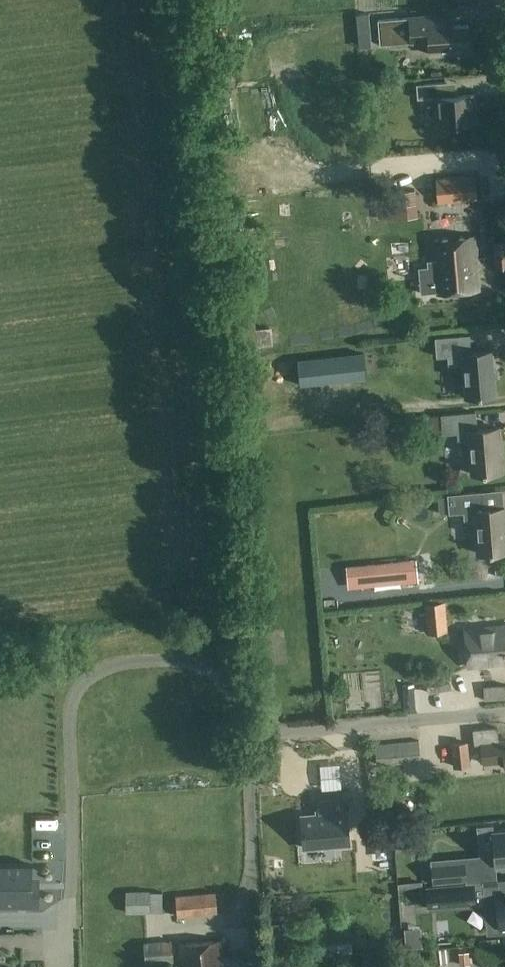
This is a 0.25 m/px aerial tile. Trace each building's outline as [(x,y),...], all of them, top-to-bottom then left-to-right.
[(431,54),(470,51),(468,24),(452,25),(451,13),(377,19),(379,45),(429,41),(431,54)] [(358,46),(368,45),(367,33),(371,33),(369,14),(356,15),(358,46)] [(475,92),(458,94),(456,80),(416,84),(417,99),(434,97),(436,127),(477,123),(475,92)] [(478,199),(475,175),(435,178),(438,203),(478,199)] [(377,219),(418,215),(416,188),(375,192),(377,219)] [(418,268),(476,263),(474,238),(433,241),(435,260),(427,260),(427,267),(418,267),(418,268)] [(504,267),(504,241),(492,242),(494,268),(504,267)] [(476,263),(418,268),(420,293),(438,292),(478,288),(476,263)] [(448,365),(462,364),(465,397),(496,395),(492,350),(471,351),(470,334),(435,337),(436,357),(447,356),(448,365)] [(446,414),(441,414),(441,415),(441,416),(442,434),(457,433),(458,442),(468,441),(471,474),(502,471),(498,427),(477,429),(476,412),(476,411),(464,412),(446,414)] [(474,520),(477,554),(504,551),(504,511),(504,507),(483,508),(482,491),(447,493),(449,514),(463,513),(464,521),(474,520)] [(373,561),(375,584),(402,582),(400,559),(373,561)] [(427,633),(448,632),(445,602),(424,604),(427,633)] [(466,630),(469,665),(504,662),(504,626),(466,630)] [(483,686),(484,701),(504,699),(504,684),(483,686)] [(416,709),(414,694),(414,685),(403,686),(403,692),(404,710),(416,709)] [(499,741),(498,727),(473,729),(474,745),(481,744),(484,763),(504,760),(504,765),(504,740),(499,741)] [(419,740),(375,744),(377,765),(421,761),(419,740)] [(470,765),(468,741),(451,743),(453,766),(470,765)] [(318,814),(301,816),(304,848),(349,844),(345,797),(316,799),(318,814)] [(496,864),(504,863),(504,831),(493,832),(496,864)] [(432,865),(433,883),(466,880),(464,862),(432,865)] [(38,907),(38,890),(38,880),(31,880),(31,863),(0,863),(0,907),(38,907)] [(483,882),(426,886),(428,906),(485,902),(485,903),(496,902),(498,932),(504,932),(504,880),(483,882)] [(162,892),(151,892),(151,891),(126,891),(125,913),(150,913),(150,912),(162,912),(162,892)] [(216,892),(175,896),(177,917),(218,913),(216,892)] [(184,918),(184,926),(226,926),(225,917),(184,918)] [(315,920),(307,920),(307,934),(316,934),(315,920)] [(280,935),(270,936),(271,948),(281,948),(280,935)] [(179,944),(182,966),(223,966),(220,940),(179,944)] [(171,941),(144,943),(145,963),(173,961),(171,941)] [(363,952),(365,966),(385,964),(384,951),(363,952)] [(460,953),(459,954),(460,964),(470,964),(469,953),(468,952),(460,953)]
